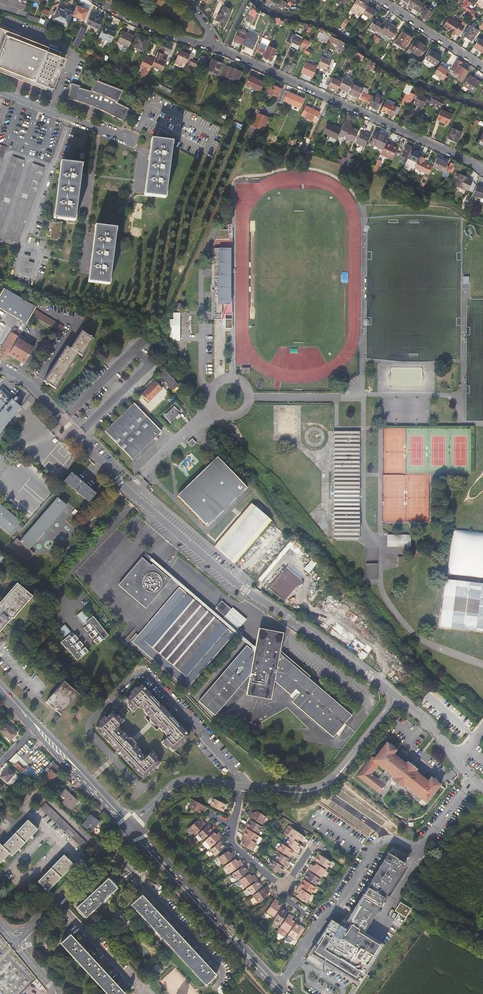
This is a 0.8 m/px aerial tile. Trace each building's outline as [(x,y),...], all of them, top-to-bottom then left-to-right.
[(29,12),(31,6),(17,2),(18,0),(0,0),(0,3),(29,12)] [(283,9),(287,3),(282,0),(279,5),(283,9)] [(365,3),(359,0),(357,0),(350,10),(357,15),(360,11),(363,14),(363,13),(367,7),(364,4),(365,3)] [(424,4),(417,0),(414,0),(410,6),(419,12),(424,4)] [(469,12),(472,9),(469,7),(471,4),(467,1),(466,1),(465,1),(464,3),(465,3),(462,7),(469,12)] [(453,7),(450,12),(458,17),(461,12),(458,10),(459,8),(457,7),(458,6),(455,3),(452,6),(453,7)] [(84,21),(88,11),(76,5),(72,15),(84,21)] [(70,21),(65,19),(68,12),(55,6),(50,16),(64,22),(61,29),(65,31),(70,21)] [(423,12),(420,16),(427,21),(433,13),(426,8),(427,7),(425,6),(421,11),(423,12)] [(223,7),(221,12),(220,12),(216,22),(221,24),(220,26),(224,28),(229,16),(229,15),(231,10),(223,7)] [(372,20),(377,13),(367,7),(363,13),(372,20)] [(251,23),(250,23),(255,14),(252,13),(249,18),(247,17),(245,21),(248,22),(245,28),(248,29),(251,23)] [(85,25),(97,31),(102,19),(90,14),(85,25)] [(346,17),(341,26),(344,28),(350,19),(346,17)] [(450,30),(449,30),(455,34),(455,33),(459,36),(465,27),(449,17),(443,25),(450,30)] [(389,20),(386,19),(383,24),(375,18),(370,27),(380,33),(381,31),(387,22),(389,20)] [(395,33),(397,29),(387,22),(381,31),(391,38),(394,34),(395,33)] [(471,40),(478,30),(470,25),(463,35),(471,40)] [(76,47),(85,29),(81,27),(72,45),(76,47)] [(105,27),(103,27),(98,37),(106,41),(107,42),(110,44),(116,32),(111,30),(111,31),(109,30),(108,28),(105,27)] [(21,37),(2,30),(0,36),(0,72),(6,75),(7,72),(47,88),(48,86),(53,89),(65,59),(19,41),(21,37)] [(133,38),(126,34),(126,33),(122,31),(117,42),(128,47),(133,38)] [(403,31),(396,42),(405,48),(412,37),(403,31)] [(243,44),(246,36),(238,32),(234,39),(243,44)] [(243,44),(252,48),(257,38),(248,33),(246,36),(243,44)] [(137,34),(132,46),(143,51),(149,39),(137,34)] [(287,42),(291,44),(292,43),(293,43),(291,46),(298,49),(300,46),(298,45),(301,39),(291,34),(287,42)] [(310,42),(304,39),(301,47),(304,48),(302,52),(309,55),(310,51),(306,49),(310,42)] [(420,57),(420,56),(423,58),(429,49),(417,41),(410,51),(420,57)] [(256,52),(259,54),(260,52),(265,54),(268,47),(260,43),(256,52)] [(481,46),(480,45),(477,48),(475,47),(472,50),(481,56),(482,52),(482,43),(481,46)] [(160,59),(164,51),(169,53),(172,49),(161,44),(154,60),(153,62),(151,66),(162,71),(166,62),(160,59)] [(266,60),(268,61),(268,59),(272,61),(275,52),(268,49),(264,57),(267,59),(266,60)] [(327,70),(334,54),(324,50),(318,66),(327,70)] [(181,51),(179,55),(178,54),(174,63),(183,67),(189,55),(181,51)] [(432,51),(426,60),(436,66),(442,57),(432,51)] [(354,57),(362,60),(364,55),(357,52),(354,57)] [(153,62),(148,60),(149,58),(145,56),(140,67),(143,68),(140,74),(146,77),(151,66),(153,62)] [(198,58),(196,62),(198,63),(196,68),(201,70),(206,58),(202,56),(200,59),(198,58)] [(187,63),(196,68),(198,63),(196,62),(192,60),(189,59),(187,63)] [(212,60),(207,70),(219,75),(223,65),(221,64),(212,60)] [(465,69),(466,68),(461,65),(463,63),(458,60),(451,70),(461,76),(458,80),(462,82),(468,72),(465,69)] [(440,65),(435,72),(444,78),(448,71),(440,65)] [(226,77),(238,82),(242,73),(237,71),(235,69),(226,66),(220,79),(224,81),(226,77)] [(305,69),(302,75),(309,78),(312,72),(305,69)] [(470,75),(463,85),(473,92),(481,79),(476,76),(474,78),(473,77),(470,75)] [(250,76),(246,84),(251,86),(250,87),(260,92),(264,83),(250,76)] [(329,86),(331,80),(325,77),(323,83),(329,86)] [(109,114),(116,101),(105,95),(110,84),(96,78),(91,90),(80,87),(76,101),(88,104),(100,109),(109,114)] [(329,86),(328,86),(337,91),(339,87),(341,82),(332,78),(331,80),(329,86)] [(339,87),(341,89),(344,90),(343,91),(347,93),(351,84),(352,82),(343,78),(341,82),(339,87)] [(172,95),(173,93),(171,92),(160,84),(159,86),(172,95)] [(267,92),(278,97),(282,89),(271,84),(267,92)] [(351,84),(347,93),(358,98),(361,92),(363,89),(351,84)] [(410,95),(409,95),(410,91),(404,88),(403,92),(406,94),(401,104),(403,105),(404,103),(406,103),(407,102),(410,104),(413,98),(409,96),(410,95)] [(280,102),(282,103),(283,100),(293,104),(293,105),(299,109),(304,100),(285,91),(280,102)] [(358,98),(358,99),(369,104),(372,97),(361,92),(358,98)] [(444,98),(433,95),(431,99),(429,104),(429,105),(429,106),(429,107),(430,107),(431,108),(431,107),(432,107),(432,106),(439,110),(444,100),(443,100),(444,98)] [(374,96),(370,106),(378,109),(382,100),(374,96)] [(419,96),(414,105),(422,109),(425,102),(429,104),(431,99),(426,97),(426,99),(419,96)] [(393,113),(396,107),(385,102),(381,111),(392,116),(393,113)] [(327,103),(322,115),(328,118),(333,106),(327,103)] [(2,104),(0,110),(0,129),(8,106),(2,104)] [(302,116),(315,122),(320,113),(306,106),(302,116)] [(440,110),(436,121),(440,123),(441,121),(447,124),(452,115),(440,110)] [(251,127),(262,132),(268,119),(257,114),(251,127)] [(333,134),(331,137),(336,140),(337,137),(342,127),(328,120),(324,130),(333,134)] [(346,126),(349,126),(350,127),(352,127),(348,122),(344,121),(342,127),(337,137),(345,136),(343,128),(346,128),(346,126)] [(352,127),(350,127),(349,126),(346,126),(346,128),(343,128),(345,136),(345,141),(351,140),(354,141),(359,130),(358,129),(358,128),(356,127),(356,128),(352,127)] [(457,142),(462,132),(452,128),(447,138),(457,142)] [(365,147),(370,136),(360,132),(355,143),(365,147)] [(376,132),(370,144),(383,150),(384,146),(388,138),(376,132)] [(144,196),(165,199),(172,142),(151,140),(144,196)] [(383,156),(385,153),(390,156),(389,159),(392,160),(393,158),(393,157),(394,154),(395,154),(398,147),(393,145),(391,149),(384,146),(383,150),(380,155),(383,156)] [(406,158),(408,156),(409,156),(412,150),(413,148),(407,145),(402,156),(406,158)] [(409,156),(408,159),(417,163),(420,156),(421,154),(412,150),(409,156)] [(413,171),(425,176),(428,169),(429,170),(431,166),(423,162),(425,158),(420,156),(417,163),(413,171)] [(433,167),(432,167),(443,172),(446,166),(447,164),(436,158),(433,167)] [(24,163),(13,159),(0,194),(0,231),(24,163)] [(449,167),(447,170),(450,172),(448,175),(453,177),(458,166),(451,163),(449,167)] [(54,221),(75,223),(82,166),(61,164),(54,221)] [(44,170),(33,166),(6,242),(17,246),(44,170)] [(392,178),(398,180),(400,176),(388,171),(385,176),(392,178)] [(464,189),(468,190),(472,180),(469,179),(465,177),(466,176),(460,174),(455,186),(464,189)] [(476,186),(472,195),(481,197),(480,201),(482,201),(482,188),(476,186)] [(49,233),(51,233),(51,241),(60,242),(62,224),(50,222),(49,233)] [(88,283),(109,285),(117,229),(95,226),(88,283)] [(231,252),(233,252),(233,230),(230,230),(230,231),(225,231),(225,230),(220,230),(220,240),(218,240),(218,247),(214,247),(213,313),(230,313),(231,252)] [(27,323),(32,316),(35,310),(37,306),(32,303),(31,305),(4,289),(0,295),(0,307),(27,323)] [(32,316),(61,333),(64,328),(35,310),(32,316)] [(169,341),(179,341),(179,313),(173,313),(173,319),(169,319),(169,341)] [(86,352),(98,334),(86,326),(75,344),(70,341),(44,381),(56,389),(83,350),(86,352)] [(5,360),(9,354),(21,335),(22,333),(14,328),(0,351),(0,358),(5,361),(5,360)] [(25,341),(26,338),(21,335),(9,354),(25,363),(35,347),(25,341)] [(177,391),(183,386),(169,371),(164,376),(177,391)] [(165,388),(158,380),(144,393),(151,401),(165,388)] [(3,387),(0,391),(0,431),(20,408),(12,400),(14,397),(11,394),(9,396),(7,393),(8,392),(3,387)] [(136,458),(165,429),(137,401),(108,431),(136,458)] [(176,418),(179,415),(177,412),(178,411),(174,407),(164,417),(171,423),(176,418)] [(333,539),(358,539),(359,432),(333,432),(333,539)] [(235,436),(231,441),(236,445),(240,440),(235,436)] [(193,438),(189,442),(193,446),(198,442),(193,438)] [(246,487),(217,457),(177,495),(205,525),(246,487)] [(96,494),(71,473),(64,481),(88,502),(96,494)] [(62,502),(58,498),(20,542),(17,539),(10,546),(27,561),(34,553),(29,549),(68,503),(63,500),(62,502)] [(116,516),(126,505),(124,503),(114,513),(116,516)] [(270,522),(250,503),(212,546),(232,564),(270,522)] [(0,504),(0,525),(10,533),(20,522),(0,504)] [(387,548),(402,548),(402,538),(387,538),(387,548)] [(307,568),(311,571),(323,557),(320,553),(307,568)] [(142,556),(118,585),(147,608),(171,579),(142,556)] [(482,577),(482,560),(481,563),(478,563),(477,570),(472,569),(471,573),(477,573),(477,577),(482,577)] [(288,566),(283,572),(298,586),(303,580),(288,566)] [(284,601),(298,586),(283,572),(270,587),(284,601)] [(33,593),(18,578),(0,597),(0,629),(13,616),(12,614),(33,593)] [(438,626),(482,631),(482,585),(443,580),(438,626)] [(206,611),(201,606),(179,587),(133,641),(186,688),(233,634),(206,611)] [(224,617),(229,610),(221,603),(215,609),(224,617)] [(245,620),(231,608),(229,610),(224,617),(222,618),(236,630),(245,620)] [(68,617),(61,611),(48,626),(55,633),(68,617)] [(106,671),(114,662),(102,652),(114,638),(112,637),(111,638),(99,628),(88,640),(76,630),(68,639),(106,671)] [(257,628),(253,652),(245,646),(197,702),(214,716),(248,676),(245,693),(270,698),(272,681),(288,695),(294,690),(298,694),(291,702),(332,737),(350,715),(316,686),(314,687),(305,679),(309,676),(278,650),(281,631),(257,628)] [(365,658),(368,654),(362,650),(359,655),(365,658)] [(43,702),(58,715),(77,694),(62,680),(43,702)] [(136,705),(138,707),(141,704),(145,709),(143,711),(150,718),(149,719),(155,726),(156,725),(162,731),(164,730),(169,735),(162,741),(167,747),(170,744),(174,748),(178,744),(180,747),(188,740),(186,737),(189,734),(142,683),(127,697),(130,701),(128,704),(132,708),(136,705)] [(126,714),(130,710),(126,705),(121,709),(126,714)] [(144,776),(148,772),(149,774),(157,768),(155,766),(160,761),(156,756),(158,755),(153,750),(146,756),(141,750),(143,749),(138,743),(139,742),(133,735),(131,736),(125,729),(123,731),(117,725),(119,723),(117,721),(123,717),(119,712),(116,715),(112,711),(97,725),(144,776)] [(17,735),(8,725),(1,731),(10,741),(17,735)] [(379,757),(376,761),(373,758),(358,778),(380,795),(393,778),(395,780),(393,783),(403,791),(405,788),(427,805),(432,799),(430,798),(432,795),(434,797),(442,788),(433,780),(429,784),(417,774),(419,772),(409,765),(407,766),(395,757),(398,753),(388,745),(381,755),(383,757),(381,759),(379,757)] [(16,762),(20,757),(16,753),(9,761),(35,780),(44,771),(42,769),(39,771),(38,770),(37,772),(36,771),(34,772),(28,766),(26,768),(24,770),(23,768),(16,762)] [(53,762),(45,770),(48,773),(41,779),(45,784),(57,776),(56,775),(62,771),(57,766),(53,762)] [(14,775),(8,769),(0,777),(7,783),(14,775)] [(70,809),(77,802),(65,789),(61,793),(65,798),(62,802),(70,809)] [(210,805),(223,812),(227,805),(224,804),(219,801),(214,799),(210,805)] [(206,810),(207,807),(193,800),(189,807),(201,813),(202,810),(203,809),(206,810)] [(87,851),(92,846),(46,802),(41,807),(87,851)] [(256,810),(254,812),(253,815),(251,813),(249,816),(261,824),(266,816),(256,810)] [(101,823),(91,816),(83,826),(91,832),(96,827),(97,828),(101,823)] [(250,828),(254,830),(258,833),(262,826),(250,819),(246,825),(250,828)] [(0,844),(0,862),(9,853),(11,855),(37,829),(28,820),(2,846),(0,844)] [(207,825),(204,822),(202,824),(200,822),(198,820),(189,828),(195,835),(201,830),(204,827),(207,825)] [(214,831),(209,825),(205,828),(202,831),(198,834),(203,840),(214,831)] [(244,835),(254,841),(258,835),(252,832),(249,830),(246,828),(242,834),(244,835)] [(298,842),(300,839),(301,838),(303,839),(305,836),(293,828),(288,835),(290,837),(298,842)] [(205,840),(211,846),(213,844),(217,842),(223,836),(220,833),(217,835),(216,834),(215,832),(205,840)] [(242,844),(251,850),(256,842),(254,841),(244,835),(242,838),(245,840),(244,842),(242,844)] [(298,842),(290,837),(286,843),(290,846),(293,848),(298,851),(302,844),(298,842)] [(227,846),(221,840),(218,843),(214,846),(210,850),(215,856),(227,846)] [(289,856),(289,857),(294,851),(292,850),(289,847),(282,843),(278,849),(285,854),(289,856)] [(237,856),(235,854),(233,855),(232,853),(230,850),(219,856),(224,864),(237,856)] [(275,859),(287,867),(291,860),(288,858),(284,856),(279,853),(275,859)] [(359,940),(364,933),(381,905),(384,907),(390,897),(387,895),(406,864),(389,853),(347,922),(347,923),(344,928),(331,920),(306,960),(313,964),(314,963),(320,967),(322,963),(325,958),(328,960),(327,963),(359,984),(365,975),(366,975),(380,953),(359,940)] [(74,864),(64,854),(38,881),(48,890),(74,864)] [(321,863),(327,868),(331,862),(326,858),(322,856),(319,854),(315,860),(316,861),(321,863)] [(244,864),(242,860),(239,862),(238,860),(237,858),(226,865),(231,872),(244,864)] [(284,867),(272,859),(269,865),(274,868),(278,871),(280,873),(284,867)] [(316,873),(321,876),(326,869),(319,865),(315,862),(314,864),(312,866),(310,865),(308,868),(313,871),(316,873)] [(247,873),(250,871),(246,865),(234,872),(234,873),(237,879),(243,875),(247,873)] [(308,879),(312,882),(316,884),(320,878),(315,875),(312,873),(308,870),(304,876),(308,879)] [(258,878),(256,875),(253,877),(252,874),(251,872),(248,874),(244,877),(241,881),(245,886),(258,878)] [(86,918),(116,889),(117,889),(108,879),(77,908),(86,918)] [(260,888),(263,886),(259,879),(247,887),(250,894),(256,890),(260,888)] [(311,883),(307,881),(304,879),(300,885),(312,892),(316,887),(311,883)] [(267,892),(266,890),(269,889),(267,886),(261,889),(257,892),(254,894),(258,901),(269,895),(267,892)] [(297,889),(298,890),(297,892),(295,895),(306,902),(311,895),(298,886),(297,889)] [(131,905),(205,984),(215,975),(141,896),(131,905)] [(279,899),(276,897),(269,912),(274,915),(281,904),(279,903),(277,902),(279,899)] [(406,919),(412,909),(401,903),(395,913),(406,919)] [(274,918),(280,922),(284,917),(286,913),(289,910),(282,906),(274,918)] [(294,920),(293,918),(291,917),(293,915),(290,912),(288,914),(285,918),(281,924),(288,929),(294,920)] [(300,929),(303,925),(296,921),(289,933),(295,937),(298,932),(300,929)] [(364,933),(359,940),(380,953),(384,945),(364,933)] [(125,993),(70,935),(60,944),(107,993),(124,993),(125,993)] [(322,963),(358,986),(359,984),(327,963),(328,960),(325,958),(322,963)]
